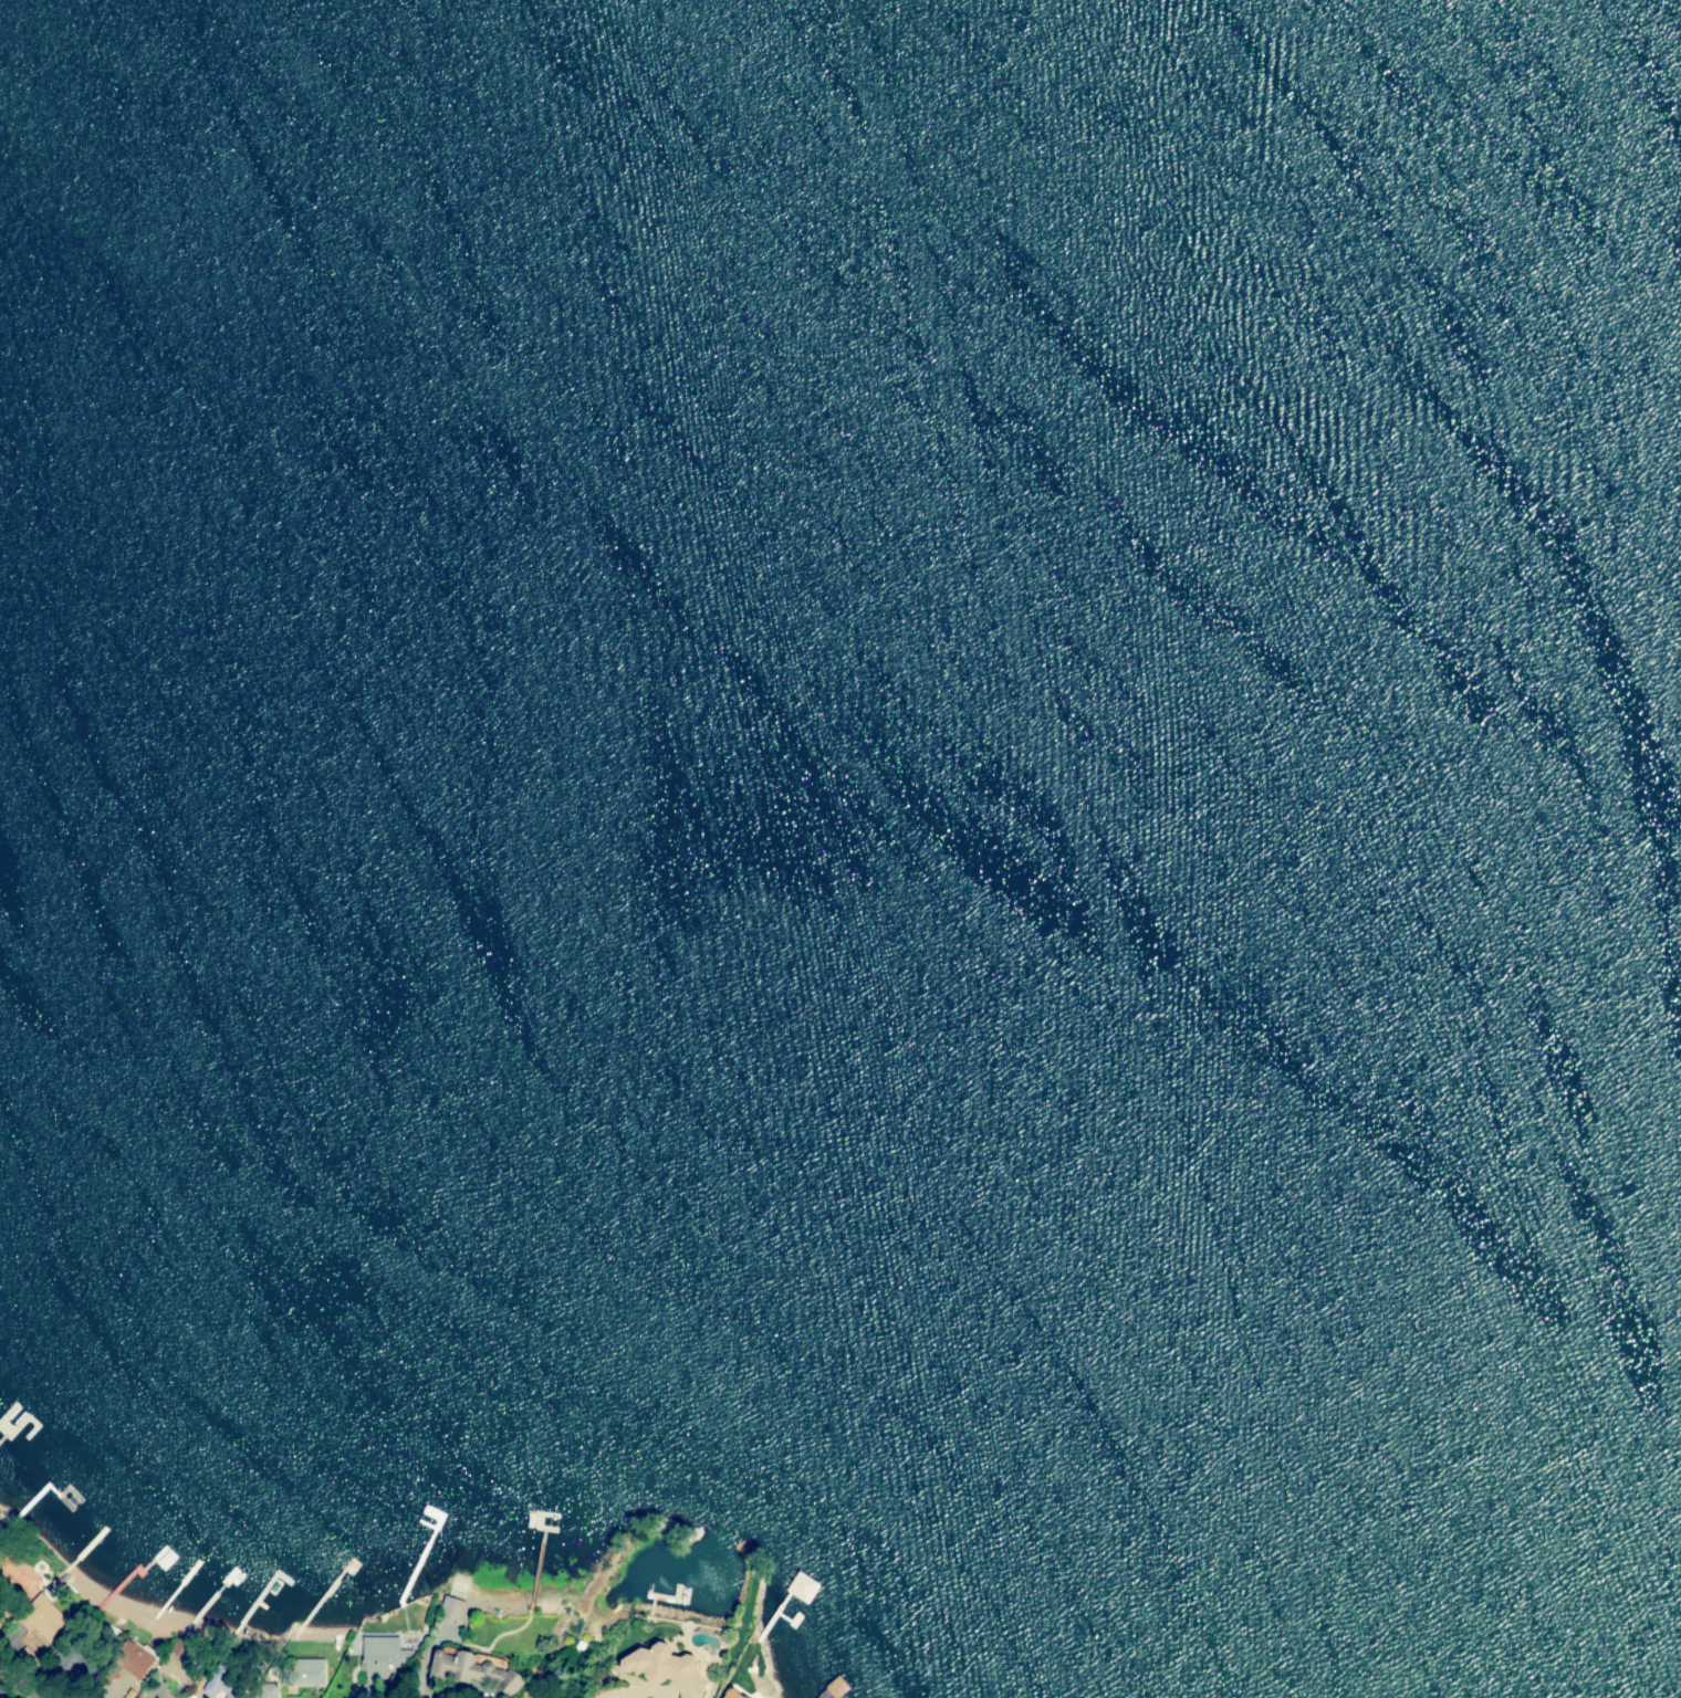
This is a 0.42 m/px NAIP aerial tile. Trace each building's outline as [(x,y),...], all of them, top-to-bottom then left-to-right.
[(819,1586),(797,1572),(785,1592),(807,1605),(819,1586)] [(457,1624),(464,1603),(443,1596),(436,1617),(457,1624)] [(110,1660),(137,1680),(152,1660),(125,1639),(110,1660)] [(700,1697),(696,1687),(700,1685),(693,1667),(694,1665),(691,1657),(682,1655),(674,1658),(668,1656),(663,1645),(656,1643),(640,1649),(618,1658),(614,1670),(626,1673),(627,1673),(640,1676),(643,1682),(653,1685),(669,1679),(677,1697),(700,1697)] [(470,1677),(513,1697),(521,1681),(474,1657),(457,1649),(453,1659),(443,1655),(435,1670),(467,1685),(470,1677)] [(321,1660),(289,1660),(290,1686),(322,1686),(321,1660)] [(215,1697),(222,1697),(228,1686),(207,1676),(200,1691),(215,1697)] [(275,1684),(258,1684),(257,1697),(274,1697),(275,1684)] [(725,1689),(719,1697),(739,1697),(725,1689)]
